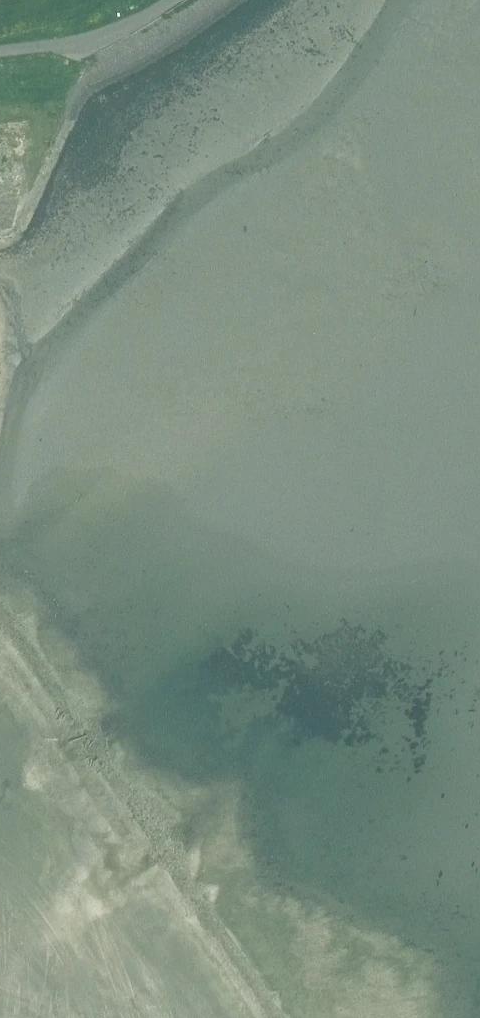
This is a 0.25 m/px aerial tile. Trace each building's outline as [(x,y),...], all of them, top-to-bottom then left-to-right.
[(15,209),(0,209),(0,224),(15,224),(15,209)]
